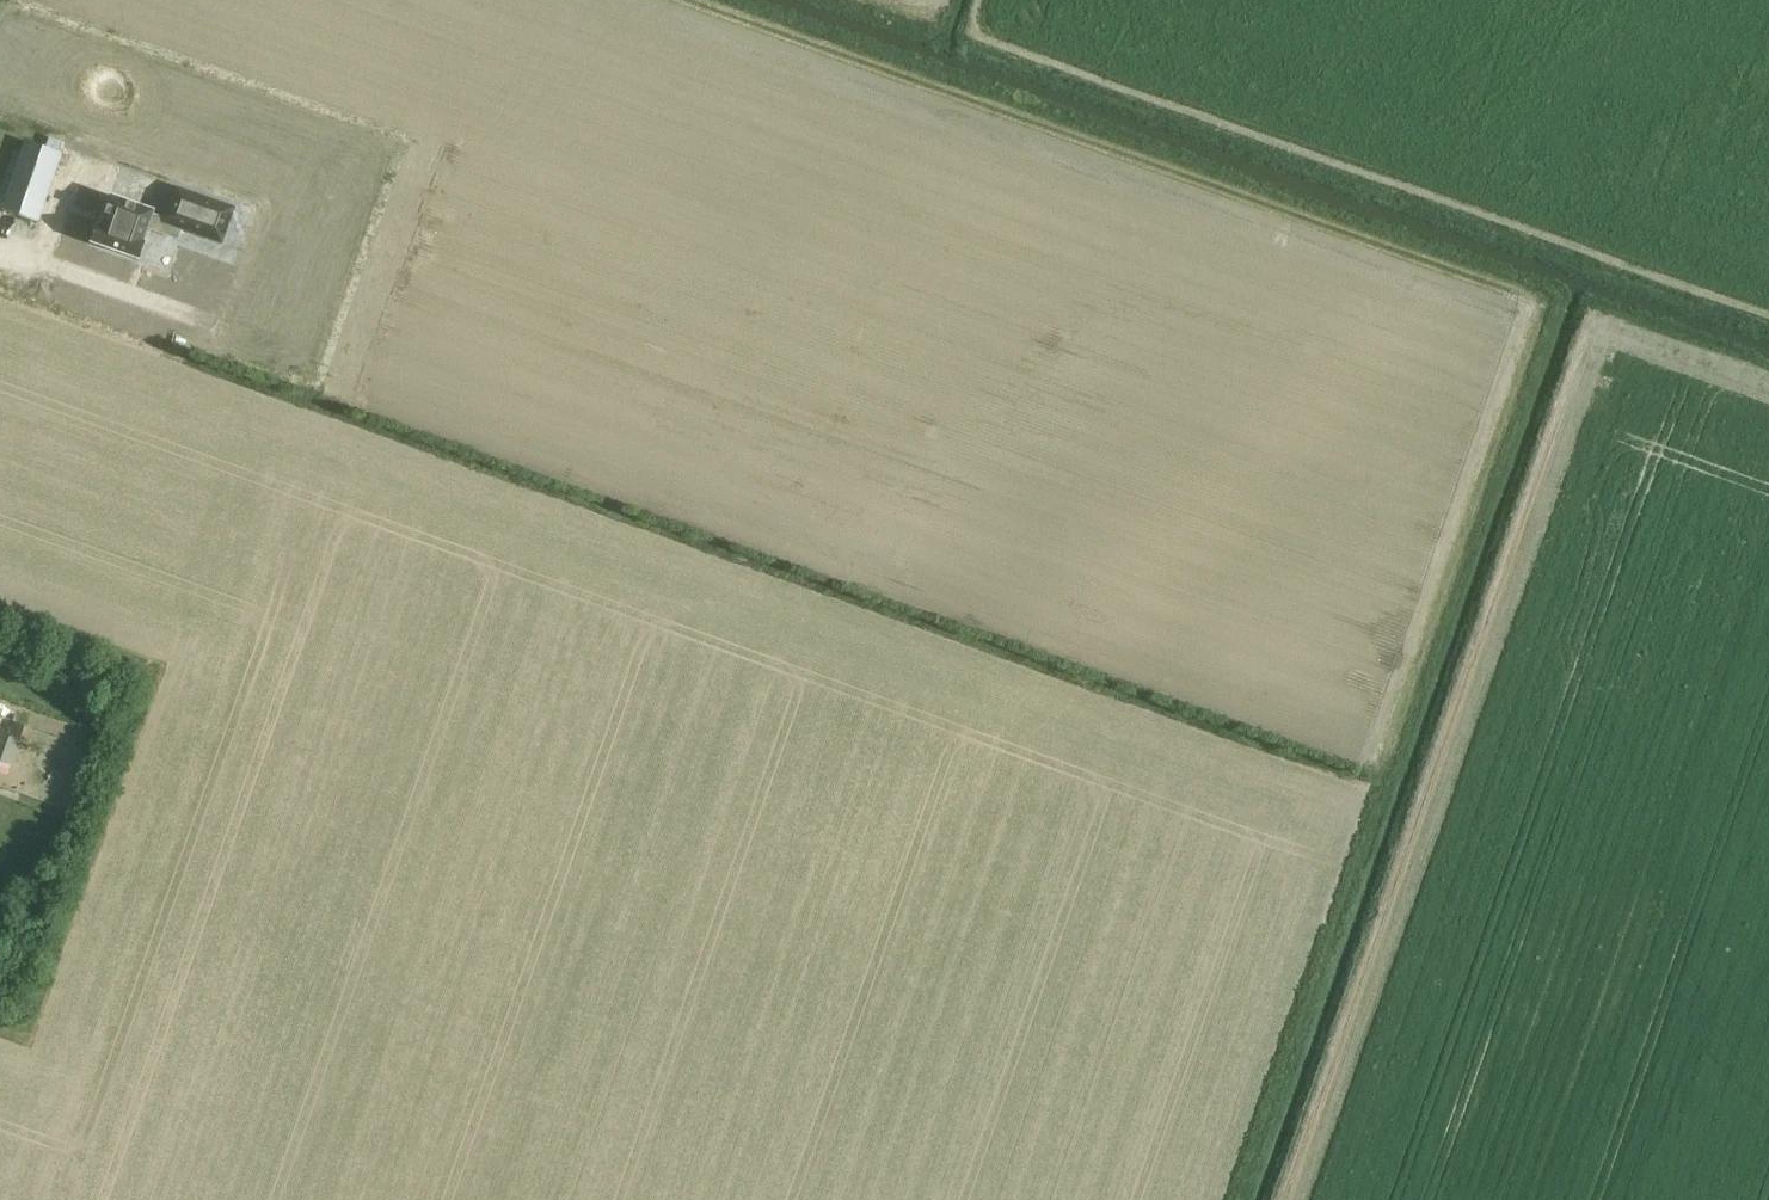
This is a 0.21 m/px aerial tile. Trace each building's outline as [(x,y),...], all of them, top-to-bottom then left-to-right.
[(10,196),(42,207),(59,157),(28,146),(10,196)] [(177,186),(164,222),(223,243),(236,207),(177,186)] [(97,225),(91,242),(139,259),(145,241),(143,240),(154,210),(110,194),(99,226),(97,225)]
